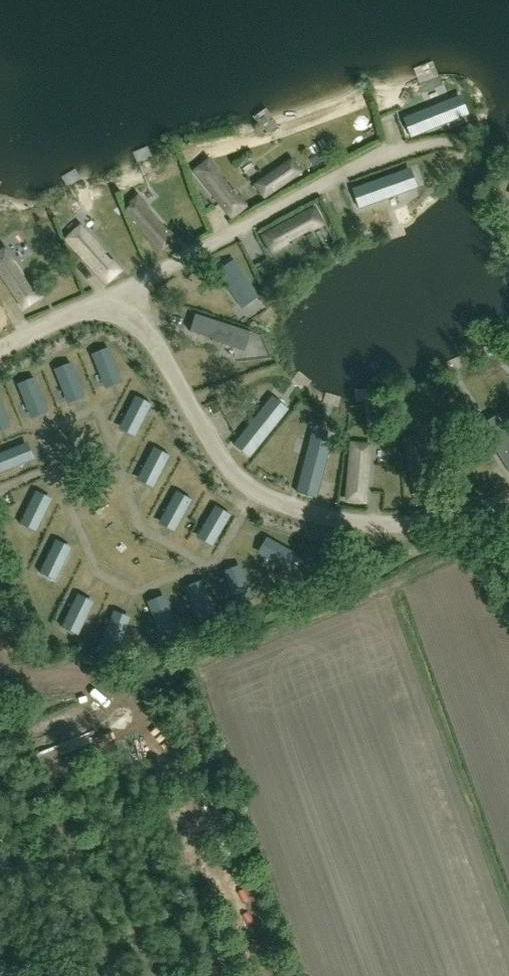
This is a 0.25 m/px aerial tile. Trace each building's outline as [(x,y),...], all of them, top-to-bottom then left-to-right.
[(461,107),(406,114),(409,137),(464,130),(461,107)] [(209,160),(194,172),(228,214),(233,209),(235,212),(244,205),(238,197),(236,198),(217,173),(218,172),(209,160)] [(256,185),(264,198),(301,173),(292,160),(256,185)] [(405,179),(355,198),(362,217),(413,198),(405,179)] [(126,211),(161,251),(167,246),(169,249),(177,241),(169,231),(167,233),(146,209),(148,207),(138,196),(130,204),(132,206),(126,211)] [(315,216),(312,210),(265,235),(267,239),(264,241),(271,253),(288,243),(287,242),(309,230),(310,231),(323,225),(318,215),(315,216)] [(67,239),(105,281),(110,276),(112,278),(120,270),(112,261),(110,262),(89,239),(90,238),(80,227),(67,239)] [(5,249),(0,253),(0,274),(22,306),(27,302),(29,305),(38,298),(31,288),(30,289),(12,263),(14,262),(5,249)] [(253,288),(233,260),(217,272),(236,300),(253,288)] [(250,332),(195,314),(189,332),(212,339),(211,341),(213,341),(214,338),(242,347),(247,333),(250,334),(250,332)] [(108,348),(92,354),(97,367),(99,366),(104,380),(111,377),(116,375),(110,361),(112,360),(108,348)] [(70,363),(55,370),(60,382),(62,381),(67,395),(73,392),(79,390),(73,376),(75,375),(70,363)] [(34,378),(18,384),(23,397),(25,396),(30,410),(37,407),(42,405),(36,391),(38,390),(34,378)] [(132,410),(125,423),(131,426),(137,428),(144,415),(146,416),(151,404),(136,397),(130,409),(132,410)] [(270,401),(235,445),(250,457),(285,413),(270,401)] [(487,436),(508,471),(508,436),(503,426),(487,436)] [(423,437),(412,439),(413,442),(406,444),(416,496),(423,495),(423,498),(434,496),(432,483),(430,483),(424,452),(426,452),(423,437)] [(312,439),(297,493),(316,498),(330,444),(312,439)] [(347,501),(364,502),(369,446),(352,444),(347,501)] [(150,461),(143,474),(149,477),(155,480),(162,466),(164,467),(169,456),(154,448),(148,460),(150,461)] [(0,455),(0,473),(12,468),(11,466),(25,460),(23,454),(20,449),(6,455),(5,452),(0,455)] [(172,505),(165,518),(171,521),(176,524),(183,510),(185,511),(192,500),(177,492),(170,504),(172,505)] [(26,513),(20,525),(35,532),(41,520),(39,519),(46,506),(41,504),(34,500),(28,514),(26,513)] [(211,519),(204,532),(209,535),(214,538),(222,525),(224,526),(230,515),(216,506),(209,518),(211,519)] [(273,544),(267,555),(280,563),(279,565),(290,571),(298,556),(287,550),(285,552),(273,544)] [(46,562),(40,574),(55,581),(61,569),(59,568),(66,555),(61,552),(54,549),(48,563),(46,562)] [(235,577),(229,579),(235,593),(232,594),(237,606),(253,600),(248,587),(246,588),(240,574),(235,577)] [(197,592),(191,595),(196,609),(194,610),(199,622),(215,615),(210,603),(208,604),(202,590),(197,592)] [(68,617),(62,628),(78,636),(83,623),(81,622),(88,609),(83,607),(77,604),(70,618),(68,617)] [(160,607),(153,609),(159,624),(157,625),(161,636),(177,630),(172,617),(170,618),(165,605),(160,607)] [(105,634),(101,646),(117,652),(122,639),(119,639),(125,625),(120,623),(113,620),(108,635),(105,634)]
